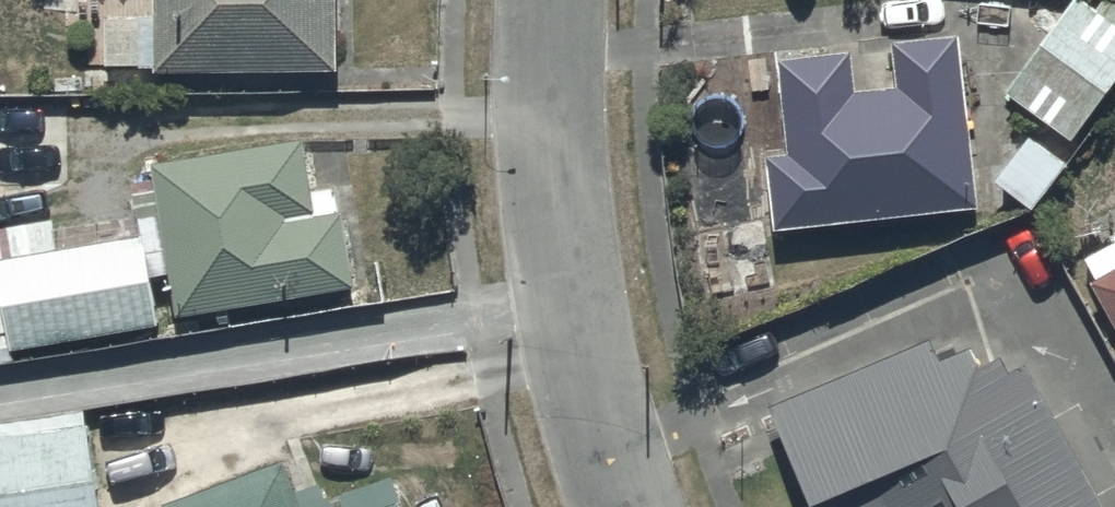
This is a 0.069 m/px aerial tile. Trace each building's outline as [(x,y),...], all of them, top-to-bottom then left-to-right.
[(155,6),(142,6),(142,59),(337,59),(337,0),(155,0),(155,6)] [(1007,81),(1068,136),(1114,75),(1114,1),(1109,9),(1096,0),(1067,0),(1007,81)] [(983,200),(965,20),(891,27),(896,76),(858,80),(855,44),(781,51),(791,149),(769,151),(776,221),(983,200)] [(1069,154),(1033,125),(996,175),(1030,203),(1069,154)] [(162,204),(178,305),(353,275),(341,204),(286,213),(285,207),(316,202),(304,130),(153,156),(157,179),(134,183),(138,208),(162,204)] [(53,212),(0,222),(0,326),(10,324),(14,346),(159,320),(142,226),(59,242),(53,212)] [(1087,252),(1097,269),(1090,274),(1114,317),(1114,236),(1087,252)] [(756,381),(815,506),(1114,506),(1114,466),(1037,313),(1023,320),(1015,303),(995,313),(986,295),(954,310),(946,293),(756,381)] [(83,402),(0,416),(0,506),(99,506),(83,402)] [(163,494),(168,506),(401,506),(388,470),(330,490),(327,479),(300,488),(287,450),(163,494)]
